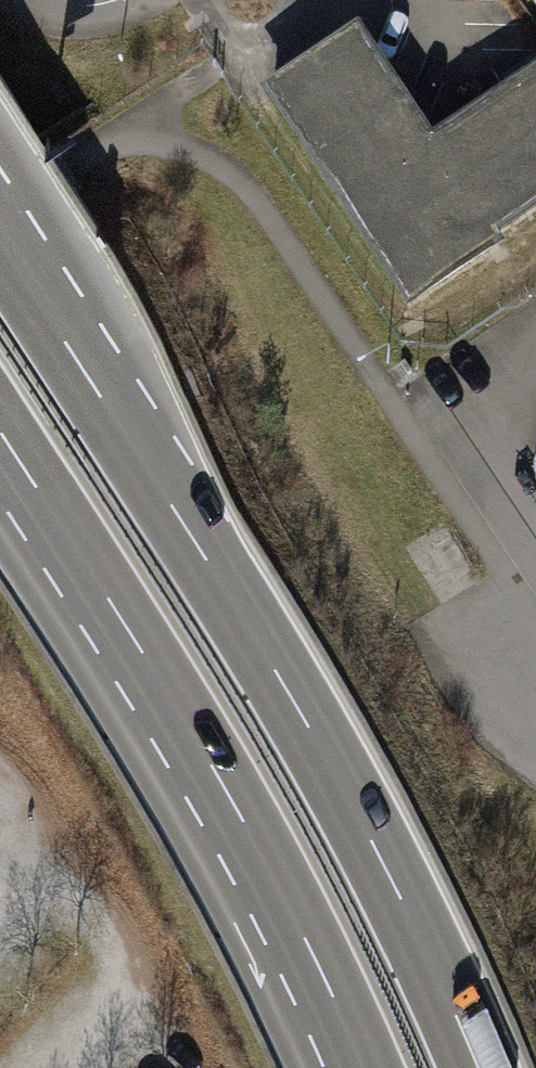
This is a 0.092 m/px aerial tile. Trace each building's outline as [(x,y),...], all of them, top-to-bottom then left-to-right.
[(271,95),(410,300),(491,246),(485,237),(535,203),(535,79),(428,151),(353,40),(271,95)] [(524,477),(535,494),(535,444),(524,477)]
